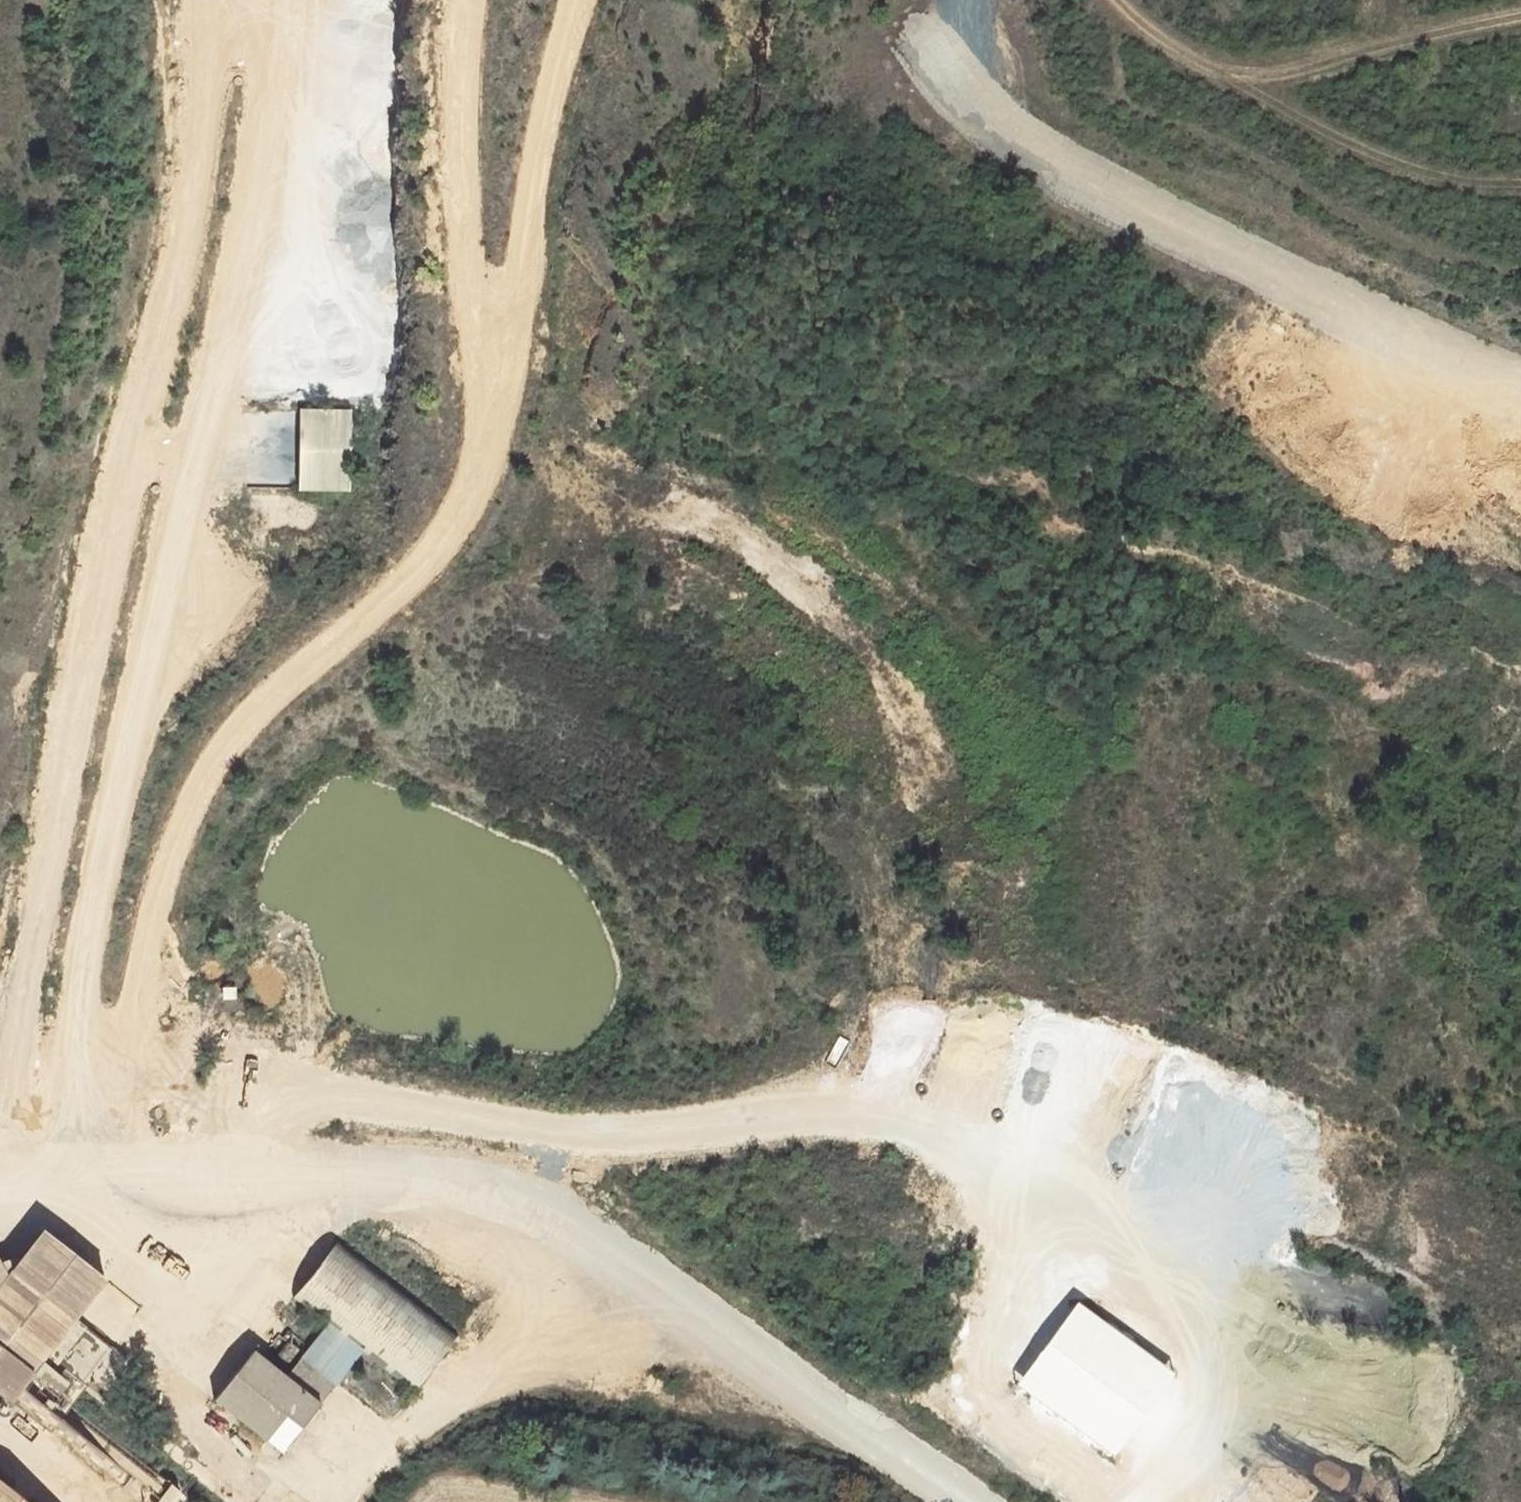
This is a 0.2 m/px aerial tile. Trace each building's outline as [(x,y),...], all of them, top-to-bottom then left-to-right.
[(302,409),(296,490),(349,494),(355,412),(302,409)] [(9,1399),(31,1372),(63,1398),(89,1366),(110,1382),(126,1361),(73,1319),(104,1280),(42,1231),(7,1275),(0,1263),(0,1392),(9,1399)] [(457,1335),(336,1242),(292,1298),(326,1325),(285,1377),(252,1351),(213,1401),(281,1454),(361,1352),(413,1392),(457,1335)] [(1121,1452),(1178,1368),(1076,1298),(1018,1383),(1121,1452)] [(0,1485),(0,1501),(22,1501),(0,1485)]
